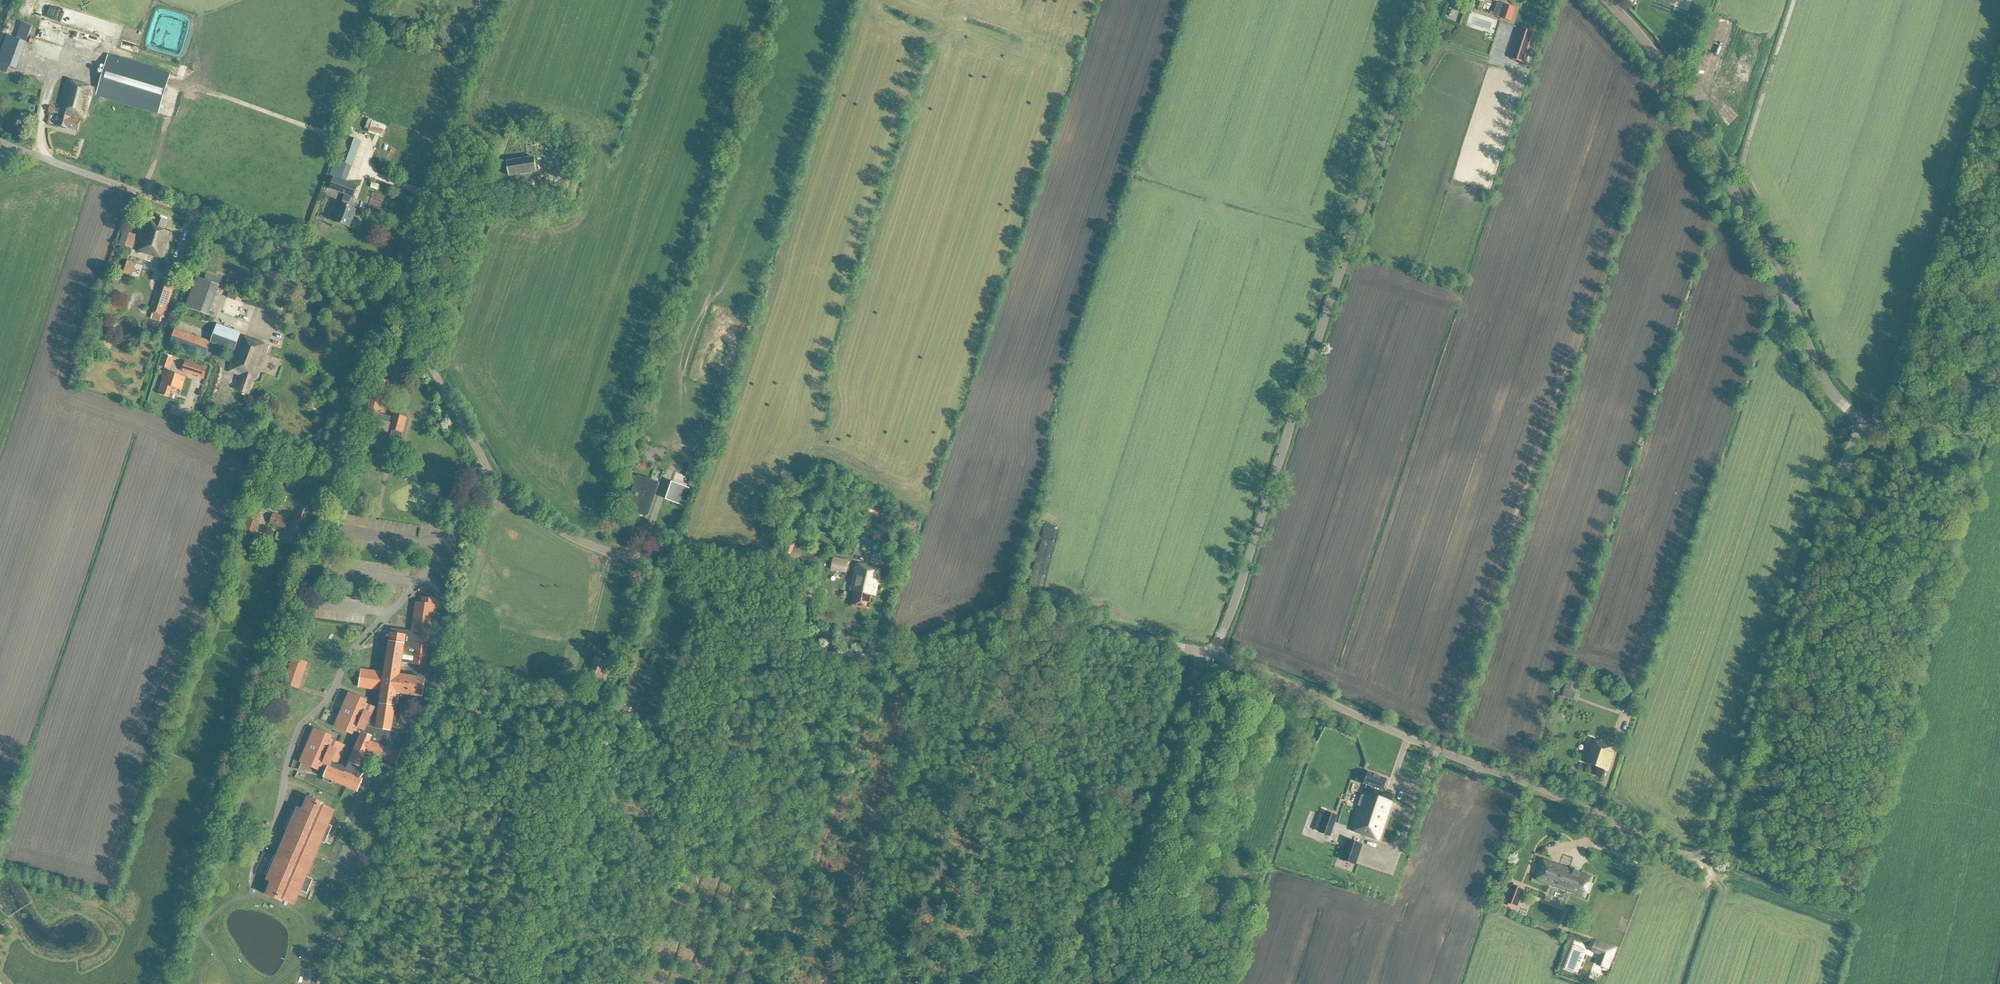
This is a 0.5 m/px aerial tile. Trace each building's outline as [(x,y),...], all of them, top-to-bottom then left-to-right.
[(1511,21),(1515,9),(1505,6),(1501,18),(1511,21)] [(431,32),(436,17),(431,16),(428,26),(425,25),(424,30),(431,32)] [(27,43),(33,26),(10,18),(4,34),(7,35),(0,54),(0,71),(7,74),(9,67),(17,70),(27,43)] [(1534,33),(1522,29),(1513,59),(1524,63),(1534,33)] [(59,121),(57,126),(67,129),(77,131),(80,121),(70,118),(71,117),(85,121),(93,93),(96,94),(157,112),(168,75),(108,58),(99,91),(94,89),(68,81),(59,110),(50,108),(49,111),(53,113),(54,112),(59,113),(58,115),(56,120),(59,121)] [(368,132),(382,137),(386,126),(372,121),(368,132)] [(346,141),(337,166),(350,170),(359,146),(346,141)] [(534,157),(506,162),(507,170),(508,176),(536,172),(534,157)] [(351,197),(353,198),(358,186),(333,177),(329,189),(345,195),(341,204),(334,222),(349,227),(355,209),(348,207),(351,197)] [(167,219),(158,216),(156,221),(148,218),(137,251),(162,259),(171,233),(163,231),(167,219)] [(132,249),(137,236),(130,233),(126,247),(132,249)] [(116,271),(129,275),(129,273),(131,274),(134,265),(132,264),(133,262),(121,258),(116,271)] [(208,315),(219,285),(196,276),(185,307),(208,315)] [(164,318),(176,281),(164,277),(152,314),(164,318)] [(233,350),(239,334),(216,326),(210,342),(175,329),(170,343),(212,358),(218,344),(233,350)] [(267,345),(241,335),(228,372),(241,376),(236,390),(248,394),(254,378),(256,378),(267,345)] [(170,369),(174,358),(164,355),(160,366),(170,369)] [(204,378),(207,368),(185,361),(182,372),(204,378)] [(183,391),(186,378),(166,372),(163,380),(159,395),(170,398),(173,388),(183,391)] [(387,381),(375,378),(365,416),(377,419),(387,381)] [(198,396),(202,397),(204,391),(205,391),(206,387),(203,386),(202,390),(200,390),(198,396)] [(406,418),(393,414),(392,419),(384,417),(381,427),(390,429),(392,430),(391,436),(401,438),(406,418)] [(375,456),(380,439),(374,438),(370,455),(375,456)] [(696,475),(699,467),(691,463),(688,472),(696,475)] [(694,487),(696,479),(691,477),(688,485),(694,487)] [(648,516),(659,485),(658,484),(657,488),(649,485),(650,481),(650,480),(649,481),(638,478),(634,488),(642,491),(640,497),(638,496),(638,495),(635,494),(635,495),(632,494),(628,507),(639,511),(638,514),(639,514),(639,513),(648,516)] [(687,489),(672,483),(666,499),(682,504),(687,489)] [(257,521),(261,508),(252,505),(243,532),(255,536),(260,522),(257,521)] [(309,510),(300,507),(298,517),(293,515),(292,521),(287,520),(287,518),(273,514),(269,524),(284,529),(286,523),(290,525),(288,532),(302,536),(309,513),(308,512),(309,510)] [(461,533),(467,536),(470,528),(465,525),(461,533)] [(848,561),(834,558),(831,570),(845,573),(848,561)] [(874,596),(880,569),(856,563),(850,591),(854,592),(851,606),(868,610),(871,595),(874,596)] [(399,731),(402,713),(403,701),(411,702),(410,705),(421,707),(425,679),(403,676),(403,675),(399,674),(401,662),(427,666),(437,600),(423,598),(422,603),(416,602),(412,631),(413,631),(413,633),(406,632),(406,630),(392,628),(391,633),(390,634),(388,635),(386,636),(385,637),(384,639),(384,641),(384,643),(384,644),(384,645),(385,647),(386,648),(387,649),(389,651),(385,674),(362,670),(360,686),(383,689),(380,706),(379,718),(371,715),(375,707),(366,703),(367,700),(350,693),(343,707),(347,709),(345,713),(342,711),(335,726),(353,733),(354,730),(362,733),(347,768),(342,765),(337,764),(345,745),(331,739),(332,736),(315,728),(309,743),(312,744),(310,748),(307,747),(301,762),(318,769),(319,765),(327,769),(324,777),(325,777),(323,780),(328,782),(327,782),(329,783),(332,784),(333,781),(357,791),(358,791),(363,779),(363,778),(363,779),(360,778),(364,773),(367,775),(369,770),(366,769),(367,763),(370,759),(371,753),(396,764),(397,765),(402,752),(401,752),(403,748),(399,746),(398,746),(393,746),(399,731)] [(294,657),(285,683),(299,688),(308,662),(294,657)] [(603,682),(609,662),(595,657),(587,682),(598,686),(599,681),(603,682)] [(1571,670),(1563,697),(1573,700),(1576,692),(1571,691),(1576,672),(1571,670)] [(1622,708),(1634,712),(1639,697),(1627,693),(1622,708)] [(630,713),(631,709),(623,705),(625,696),(621,695),(618,708),(630,713)] [(1608,770),(1616,748),(1593,740),(1586,762),(1595,766),(1592,774),(1602,777),(1605,769),(1608,770)] [(1366,785),(1351,830),(1378,840),(1394,794),(1382,790),(1386,779),(1366,772),(1362,784),(1366,785)] [(318,850),(321,841),(325,843),(333,825),(329,824),(335,810),(322,804),(322,803),(308,796),(302,809),(298,807),(296,811),(293,810),(285,829),(288,830),(277,855),(274,854),(266,873),(269,874),(267,879),(272,881),(266,893),(280,899),(281,898),(294,904),(300,890),(307,893),(313,878),(306,875),(318,850)] [(1335,816),(1326,813),(1325,812),(1318,831),(1328,835),(1335,816)] [(1360,845),(1347,840),(1341,859),(1354,864),(1360,845)] [(1545,861),(1538,879),(1585,897),(1592,878),(1545,861)] [(1518,907),(1525,890),(1510,884),(1504,901),(1518,907)] [(1615,948),(1597,941),(1593,952),(1602,955),(1599,963),(1608,967),(1615,948)]
